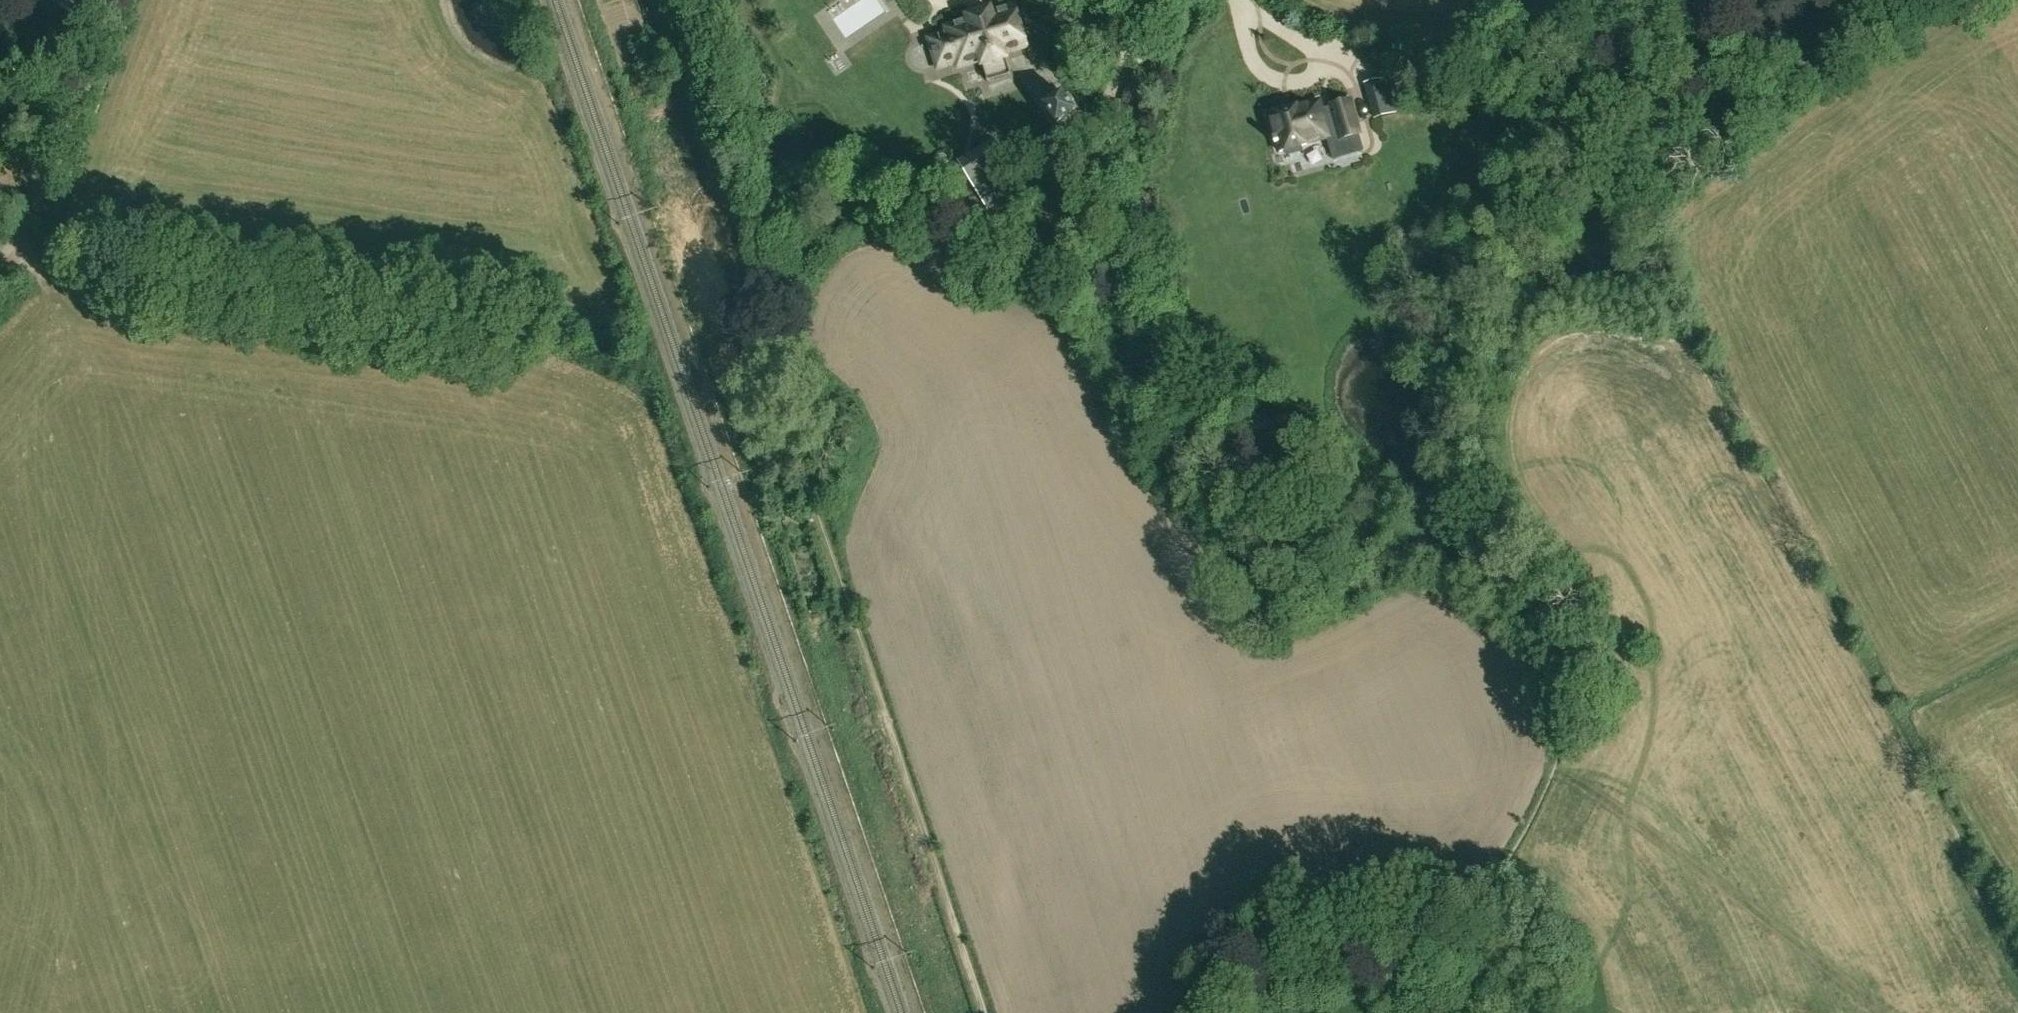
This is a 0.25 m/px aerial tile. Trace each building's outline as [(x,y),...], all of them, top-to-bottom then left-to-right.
[(930,39),(939,67),(958,61),(959,66),(981,59),(987,78),(1010,71),(1005,52),(1027,45),(1024,38),(1030,36),(1023,13),(1017,15),(1015,7),(993,14),(991,8),(968,16),(969,21),(947,28),(949,33),(930,39)] [(1028,86),(1040,85),(1039,64),(1027,64),(1028,86)] [(1022,86),(1003,95),(1009,107),(1028,98),(1022,86)] [(1060,129),(1078,115),(1063,97),(1046,111),(1060,129)] [(1370,103),(1374,118),(1401,112),(1397,97),(1370,103)] [(1297,106),(1270,114),(1277,139),(1274,140),(1276,144),(1278,144),(1280,152),(1287,150),(1288,154),(1302,150),(1301,146),(1307,145),(1307,143),(1339,134),(1341,140),(1360,134),(1350,100),(1331,105),(1332,109),(1322,112),(1319,102),(1297,108),(1297,106)] [(954,168),(967,190),(984,180),(992,193),(1016,179),(1006,162),(1009,160),(995,137),(968,154),(971,158),(954,168)] [(1248,190),(1249,170),(1238,169),(1237,189),(1248,190)]
